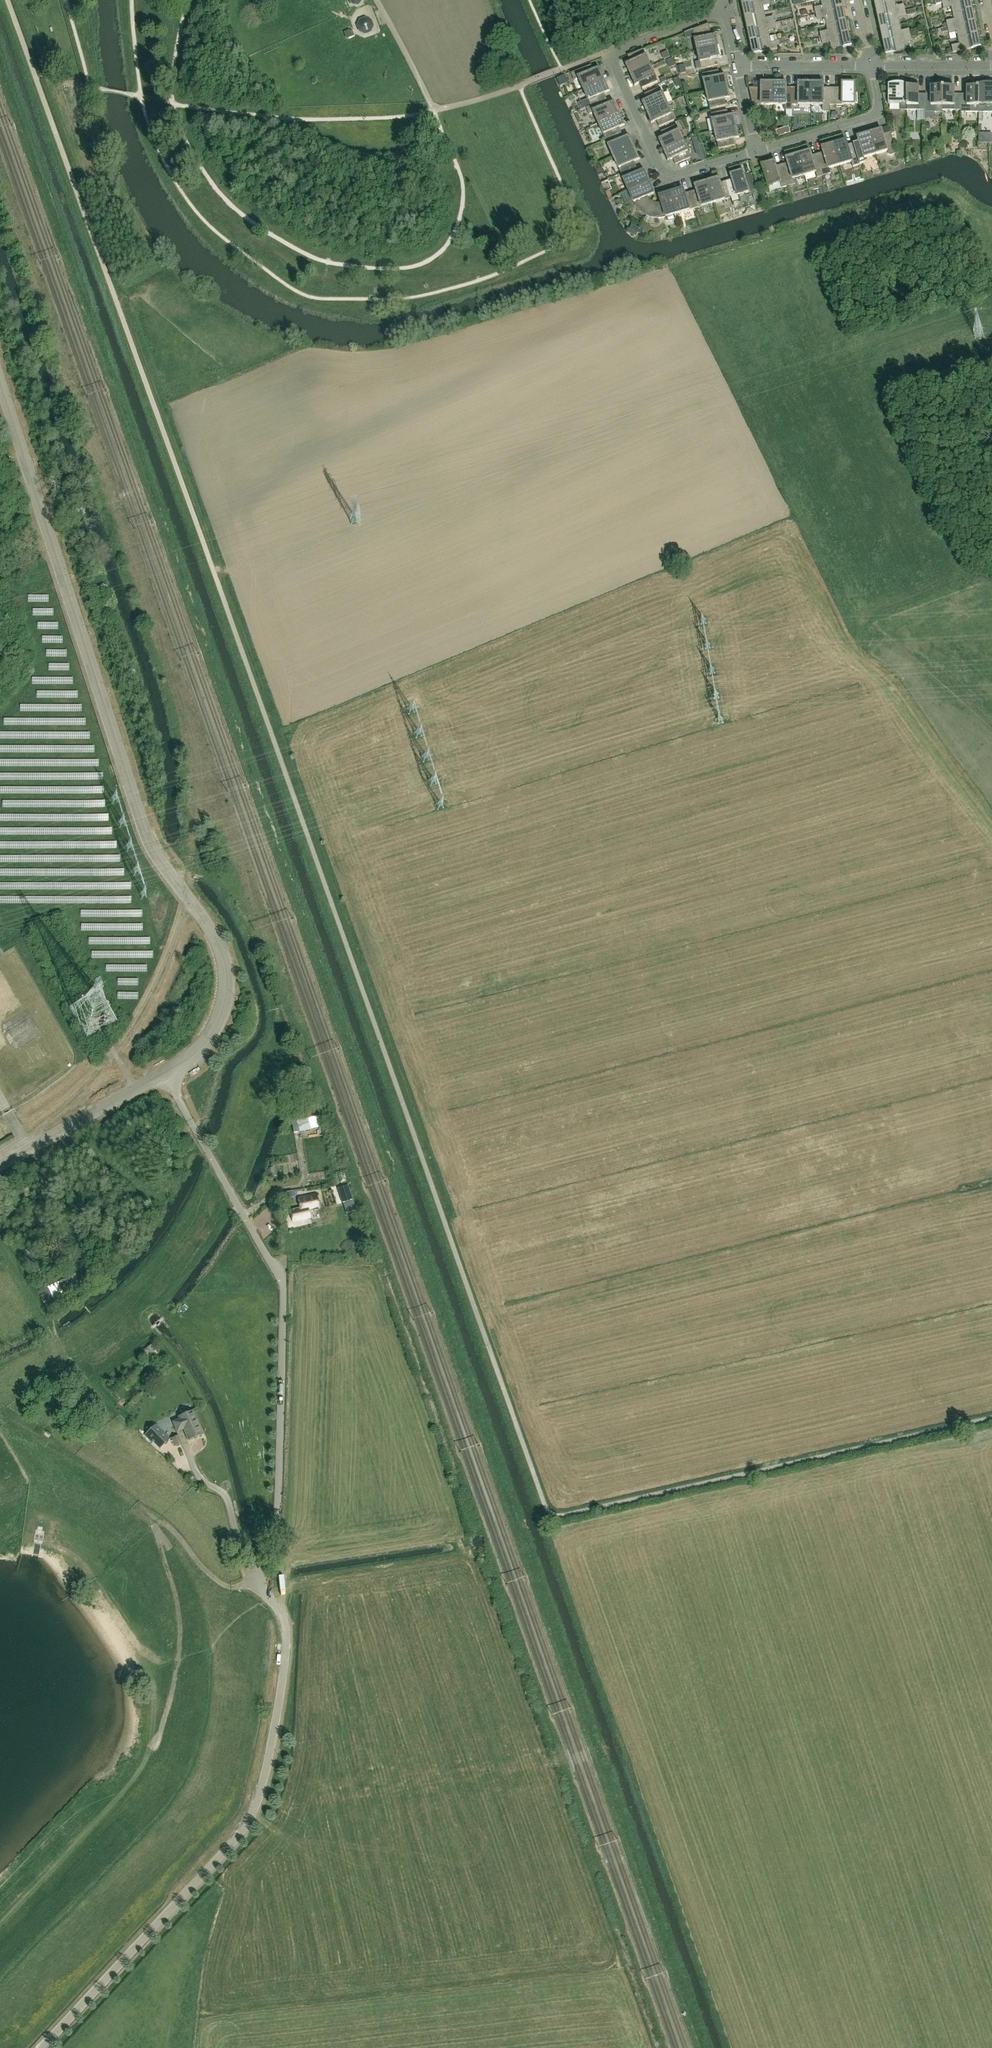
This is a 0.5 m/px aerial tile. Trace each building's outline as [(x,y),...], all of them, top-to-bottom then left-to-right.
[(763,4),(771,3),(770,0),(762,0),(742,4),(745,17),(765,12),(763,4)] [(842,0),(822,0),(821,0),(823,9),(815,10),(816,14),(844,8),(842,0)] [(897,9),(895,0),(875,5),(878,17),(906,11),(905,7),(897,9)] [(943,3),(944,9),(951,7),(953,14),(973,9),(971,0),(956,0),(943,3)] [(847,21),(844,8),(816,14),(817,18),(825,17),(826,25),(847,21)] [(976,22),(973,9),(953,14),(955,22),(947,23),(948,28),(976,22)] [(901,25),(899,17),(906,15),(906,11),(878,17),(880,29),(901,25)] [(767,21),(765,12),(745,17),(747,29),(775,23),(774,19),(767,21)] [(849,33),(847,21),(826,25),(828,33),(820,35),(821,39),(849,33)] [(978,34),(976,22),(948,28),(949,32),(956,30),(958,38),(978,34)] [(770,37),(768,29),(776,27),(775,23),(747,29),(750,42),(770,37)] [(719,47),(716,36),(712,37),(709,24),(693,30),(698,51),(719,47)] [(902,33),(901,25),(880,29),(883,42),(911,36),(910,32),(902,33)] [(352,28),(344,31),(347,39),(356,35),(352,28)] [(852,46),(849,33),(821,39),(822,43),(830,41),(832,50),(852,46)] [(981,47),(978,34),(958,38),(960,46),(952,48),(953,53),(981,47)] [(906,50),(904,41),(912,40),(911,36),(883,42),(886,54),(906,50)] [(772,45),(770,37),(750,42),(753,54),(781,48),(780,44),(772,45)] [(717,59),(721,58),(719,47),(698,51),(700,62),(695,63),(697,70),(701,69),(718,65),(717,59)] [(651,67),(643,49),(628,56),(631,63),(627,65),(631,75),(651,67)] [(604,80),(599,69),(594,71),(592,65),(571,73),(574,81),(579,79),(584,89),(604,80)] [(658,83),(651,67),(631,75),(636,86),(640,84),(643,90),(658,83)] [(728,87),(725,76),(720,77),(719,70),(703,74),(706,91),(728,87)] [(584,89),(588,99),(578,103),(581,110),(586,108),(607,99),(604,94),(609,92),(604,80),(584,89)] [(774,105),(774,83),(761,83),(761,88),(749,88),(753,105),(774,105)] [(793,105),(793,88),(786,88),(786,83),(774,83),(774,105),(785,105),(785,110),(793,110),(793,105)] [(811,105),(811,83),(799,83),(799,88),(793,88),(793,105),(811,105)] [(830,112),(830,105),(830,88),(824,88),(824,83),(811,83),(811,105),(822,105),(822,112),(830,112)] [(858,103),(857,93),(855,93),(855,83),(842,83),(842,88),(830,88),(830,105),(855,105),(855,104),(858,103)] [(907,110),(907,106),(907,86),(907,85),(904,84),(902,83),(900,83),(897,83),(895,83),(893,84),(891,84),(889,85),(889,104),(900,104),(900,110),(907,110)] [(919,98),(919,83),(907,83),(907,85),(907,86),(907,106),(907,110),(919,110),(925,110),(925,98),(919,98)] [(991,83),(989,83),(988,83),(986,83),(983,84),(981,84),(979,85),(979,87),(979,106),(979,107),(979,112),(991,112),(991,83)] [(725,99),(730,98),(728,87),(706,91),(710,109),(727,105),(725,99)] [(943,112),(943,110),(943,87),(931,87),(931,98),(925,98),(925,110),(925,112),(943,112)] [(955,98),(955,87),(943,87),(943,110),(961,110),(961,98),(955,98)] [(979,87),(967,87),(967,98),(961,98),(961,110),(961,112),(979,112),(979,107),(979,106),(979,87)] [(667,104),(660,88),(645,94),(648,100),(643,102),(648,113),(667,104)] [(619,114),(614,103),(609,105),(607,99),(586,108),(589,115),(594,113),(599,123),(619,114)] [(675,120),(667,104),(648,113),(652,123),(657,121),(659,127),(675,120)] [(736,127),(734,116),(729,117),(728,110),(711,114),(715,131),(736,127)] [(622,133),(619,128),(624,126),(619,114),(599,123),(605,137),(606,140),(622,133)] [(684,142),(677,125),(661,132),(664,138),(660,140),(664,150),(684,142)] [(734,139),(739,138),(736,127),(715,131),(719,149),(735,145),(734,139)] [(873,144),(876,155),(888,151),(888,154),(891,155),(896,153),(891,132),(884,134),(883,129),(882,130),(870,133),(873,144)] [(634,148),(629,137),(624,139),(622,133),(606,140),(614,157),(634,148)] [(876,155),(873,144),(870,133),(858,137),(859,142),(853,144),(855,150),(860,165),(866,163),(865,158),(876,155)] [(860,165),(855,150),(853,144),(847,145),(846,140),(834,144),(837,155),(840,165),(851,162),(853,167),(860,165)] [(691,158),(684,142),(664,150),(669,161),(673,159),(676,165),(690,158),(691,158)] [(823,171),(824,176),(831,174),(830,169),(840,165),(837,155),(834,144),(822,147),(824,152),(818,154),(820,160),(823,171)] [(637,167),(634,162),(639,160),(634,148),(614,157),(621,174),(624,173),(637,167)] [(703,150),(696,153),(699,160),(706,157),(703,150)] [(823,171),(820,160),(818,154),(812,156),(810,151),(798,155),(802,166),(805,176),(816,173),(817,178),(824,176),(823,171)] [(805,176),(802,166),(798,155),(786,158),(788,163),(782,165),(784,171),(788,186),(795,184),(794,179),(805,176)] [(788,186),(784,171),(782,165),(776,167),(775,162),(762,165),(770,192),(782,188),(788,186)] [(649,182),(644,171),(639,173),(637,167),(624,173),(621,174),(629,191),(632,190),(649,182)] [(750,192),(743,171),(731,175),(732,180),(726,181),(731,198),(733,205),(738,204),(740,201),(738,196),(750,192)] [(714,203),(731,198),(726,181),(721,183),(719,178),(707,182),(714,203)] [(649,198),(648,197),(654,194),(649,182),(632,190),(629,191),(634,203),(635,205),(637,208),(639,210),(640,211),(641,212),(644,214),(645,215),(647,216),(649,211),(654,202),(652,201),(650,200),(649,198)] [(696,209),(714,203),(707,182),(695,185),(697,190),(691,192),(696,209)] [(678,214),(696,209),(691,192),(685,194),(684,189),(672,192),(678,214)] [(675,215),(678,214),(672,192),(659,196),(662,203),(659,203),(657,203),(655,203),(654,202),(649,211),(647,216),(650,217),(652,218),(655,218),(656,218),(658,218),(661,218),(664,218),(666,218),(667,221),(669,222),(675,220),(676,218),(675,215)] [(726,547),(722,548),(726,560),(731,558),(726,547)] [(318,1116),(296,1120),(299,1132),(306,1130),(310,1129),(310,1128),(320,1126),(318,1116)] [(272,1167),(297,1166),(296,1156),(271,1158),(272,1167)] [(352,1199),(348,1186),(338,1189),(343,1202),(352,1199)] [(319,1208),(316,1195),(299,1199),(301,1208),(290,1210),(293,1221),(311,1217),(309,1211),(319,1208)] [(36,1292),(45,1308),(60,1300),(52,1284),(36,1292)] [(146,1358),(156,1353),(152,1346),(142,1350),(146,1358)] [(111,1395),(108,1398),(114,1406),(117,1403),(111,1395)] [(202,1434),(195,1418),(192,1411),(178,1417),(179,1419),(173,1421),(177,1431),(183,1429),(188,1440),(202,1434)] [(169,1440),(160,1430),(155,1425),(146,1435),(160,1449),(169,1440)] [(180,1443),(177,1435),(171,1438),(175,1446),(180,1443)]
